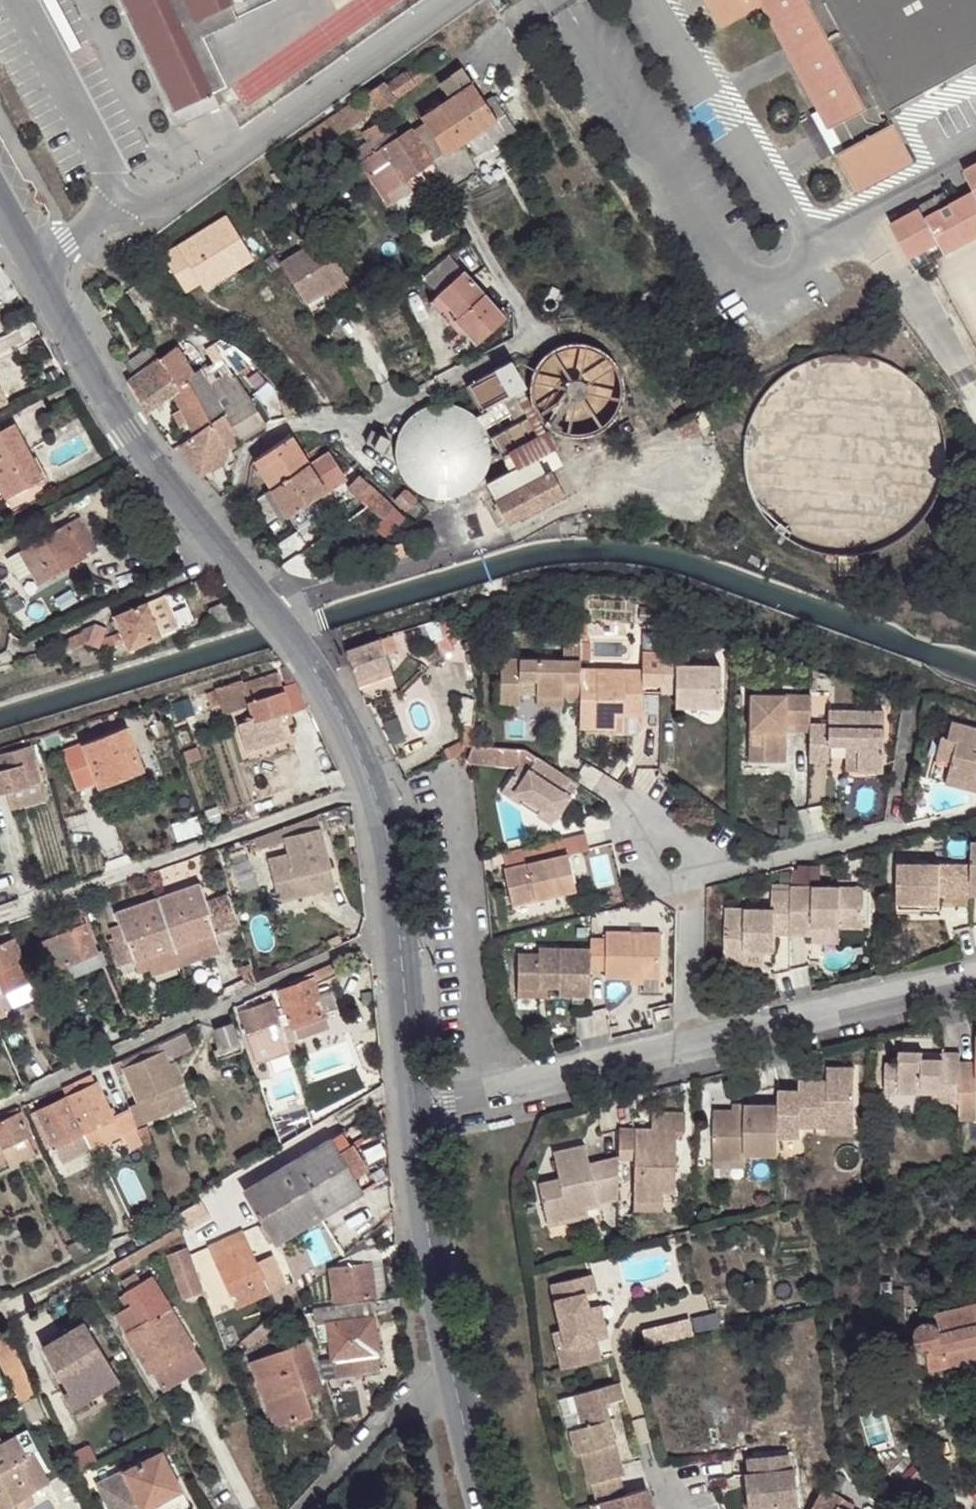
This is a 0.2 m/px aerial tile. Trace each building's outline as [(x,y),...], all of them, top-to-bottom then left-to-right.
[(175,128),(219,107),(213,91),(182,24),(171,0),(115,0),(175,128)] [(182,24),(196,18),(188,0),(171,0),(182,24)] [(196,18),(233,1),(232,0),(188,0),(196,18)] [(887,109),(829,0),(702,0),(716,27),(759,5),(827,129),(829,128),(841,150),(832,154),(853,191),(911,160),(891,123),(884,126),(877,114),(887,109)] [(887,109),(975,61),(975,0),(829,0),(887,109)] [(196,18),(205,35),(241,19),(233,1),(196,18)] [(196,18),(182,24),(213,91),(227,85),(204,35),(205,35),(196,18)] [(421,119),(445,154),(466,140),(497,119),(507,135),(515,130),(493,96),(485,102),(463,68),(439,83),(450,99),(421,119)] [(407,71),(386,86),(395,98),(416,84),(407,71)] [(378,106),(380,109),(395,98),(386,86),(384,82),(369,92),(378,106)] [(497,119),(466,140),(477,155),(507,135),(497,119)] [(366,130),(372,139),(372,140),(384,132),(378,122),(366,130)] [(361,163),(389,207),(412,191),(405,181),(433,162),(411,130),(400,137),(392,126),(384,132),(372,140),(372,139),(354,150),(362,163),(361,163)] [(975,199),(975,163),(960,171),(972,191),(975,199)] [(917,209),(937,244),(943,255),(975,237),(975,199),(972,191),(947,205),(941,193),(916,207),(917,209)] [(908,261),(937,244),(917,209),(888,225),(908,261)] [(163,255),(185,292),(201,284),(232,264),(235,270),(254,260),(227,216),(163,255)] [(323,237),(319,240),(343,280),(348,277),(323,237)] [(324,292),(343,280),(319,240),(281,264),(306,304),(324,292)] [(424,277),(439,294),(464,271),(450,255),(424,277)] [(235,270),(232,264),(201,284),(204,290),(235,270)] [(455,320),(476,344),(506,317),(465,271),(464,271),(439,294),(438,294),(458,318),(455,320)] [(343,280),(324,292),(329,300),(348,288),(343,280)] [(553,286),(549,294),(555,297),(559,290),(553,286)] [(438,294),(429,302),(449,325),(455,320),(458,318),(438,294)] [(200,369),(241,440),(265,424),(233,375),(251,359),(247,355),(221,338),(205,349),(214,363),(200,369)] [(550,352),(543,359),(537,367),(533,376),(531,385),(531,395),(533,404),(537,413),(543,421),(550,427),(559,432),(568,435),(578,436),(587,435),(597,432),(605,427),(612,420),(618,413),(622,404),(624,394),(624,385),(621,375),(617,366),(612,358),(604,352),(596,347),(587,344),(577,343),(567,344),(558,347),(550,352)] [(124,364),(133,379),(159,359),(150,346),(124,364)] [(177,346),(159,359),(177,387),(189,379),(196,375),(194,372),(177,346)] [(127,383),(145,413),(146,413),(172,393),(180,409),(188,424),(194,435),(211,423),(189,379),(177,387),(159,359),(133,379),(127,383)] [(498,530),(564,495),(548,464),(542,467),(537,457),(553,449),(521,389),(526,386),(513,361),(469,385),(483,409),(487,414),(506,404),(503,398),(511,395),(524,420),(493,437),(511,472),(488,484),(506,519),(495,525),(498,530)] [(180,445),(200,475),(200,474),(229,454),(226,450),(230,447),(241,440),(200,369),(194,372),(196,375),(189,379),(211,423),(194,435),(180,445)] [(403,426),(399,434),(396,442),(395,451),(396,460),(399,469),(403,477),(409,484),(416,490),(424,495),(432,497),(441,499),(450,498),(459,496),(467,492),(475,487),(481,480),(486,473),(489,464),(491,455),(491,446),(489,437),(485,429),(480,421),(474,415),(467,410),(458,406),(450,404),(440,404),(432,405),(423,408),(415,413),(408,419),(403,426)] [(488,419),(492,425),(511,414),(508,407),(488,419)] [(180,428),(188,424),(180,409),(172,413),(180,428)] [(690,413),(671,422),(679,437),(698,426),(690,413)] [(627,417),(616,422),(622,434),(633,428),(627,417)] [(39,479),(38,478),(43,475),(45,474),(37,458),(34,459),(15,424),(0,432),(0,487),(5,495),(6,498),(39,479)] [(366,444),(383,452),(390,439),(372,430),(366,444)] [(255,460),(271,489),(310,463),(293,435),(290,436),(255,460)] [(345,479),(327,451),(310,463),(326,491),(345,479)] [(326,491),(310,463),(271,489),(288,517),(326,491)] [(346,486),(357,497),(369,485),(358,474),(346,486)] [(357,497),(369,507),(380,496),(369,485),(357,497)] [(282,521),(288,517),(271,489),(265,493),(282,521)] [(406,511),(416,499),(405,489),(395,500),(406,511)] [(414,527),(380,496),(369,507),(381,520),(384,518),(398,532),(389,540),(391,545),(401,542),(423,535),(414,527)] [(79,518),(20,552),(32,573),(39,585),(97,551),(79,518)] [(20,552),(6,559),(18,581),(32,573),(20,552)] [(165,597),(149,604),(162,636),(178,628),(165,597)] [(121,632),(107,637),(101,649),(125,641),(128,650),(162,636),(149,604),(148,602),(115,617),(121,632)] [(108,628),(95,623),(94,627),(88,642),(87,645),(100,649),(108,628)] [(71,650),(88,642),(94,627),(66,640),(71,650)] [(431,645),(438,656),(453,648),(447,636),(431,645)] [(346,651),(356,680),(390,667),(380,639),(346,651)] [(565,660),(581,660),(581,642),(582,639),(565,639),(565,660)] [(66,640),(56,644),(61,654),(71,650),(66,640)] [(581,642),(581,660),(591,659),(591,642),(587,642),(581,642)] [(643,671),(581,669),(581,702),(580,727),(616,728),(616,714),(643,715),(643,683),(661,683),(661,653),(644,653),(643,671)] [(687,653),(661,653),(661,683),(676,684),(676,693),(676,707),(720,707),(721,666),(687,665),(687,653)] [(565,660),(501,660),(501,681),(496,681),(496,705),(520,705),(520,690),(520,681),(537,681),(537,690),(537,697),(564,697),(564,701),(581,702),(581,669),(581,660),(565,660)] [(423,665),(398,690),(402,695),(428,669),(423,665)] [(356,680),(359,688),(393,676),(390,667),(356,680)] [(278,672),(241,684),(248,707),(252,719),(237,724),(247,752),(287,739),(283,726),(279,715),(292,711),(293,713),(310,707),(301,689),(296,683),(283,687),(278,672)] [(239,680),(214,688),(215,690),(220,705),(224,715),(248,707),(241,684),(239,680)] [(537,681),(520,681),(520,690),(537,690),(537,681)] [(676,684),(661,683),(661,693),(676,693),(676,684)] [(215,690),(206,693),(211,708),(220,705),(215,690)] [(750,695),(750,762),(778,762),(779,732),(786,732),(786,725),(810,725),(810,724),(811,695),(750,695)] [(537,697),(536,706),(564,706),(564,701),(564,697),(537,697)] [(810,732),(810,762),(828,762),(829,745),(846,745),(857,746),(857,771),(883,772),(884,711),(828,710),(828,724),(810,724),(810,725),(810,732)] [(292,711),(279,715),(283,726),(296,723),(293,713),(292,711)] [(464,746),(472,746),(474,724),(464,723),(463,740),(463,745),(463,746),(464,746)] [(946,777),(972,784),(975,773),(975,731),(950,724),(946,740),(940,738),(939,739),(955,743),(950,762),(946,777)] [(143,770),(126,727),(64,750),(78,791),(99,783),(100,786),(143,770)] [(955,743),(939,739),(935,758),(950,762),(955,743)] [(458,754),(463,746),(463,745),(463,740),(444,750),(447,759),(458,754)] [(0,754),(0,793),(5,792),(40,782),(30,745),(0,754)] [(846,745),(845,771),(857,771),(857,746),(846,745)] [(527,772),(537,757),(526,749),(472,746),(464,746),(466,751),(469,762),(518,766),(527,772)] [(198,747),(185,751),(189,762),(202,758),(198,747)] [(518,766),(505,786),(524,797),(521,802),(537,814),(540,808),(557,819),(578,783),(537,757),(527,772),(518,766)] [(972,784),(946,777),(945,785),(970,791),(972,784)] [(40,782),(5,792),(11,811),(46,801),(40,782)] [(505,786),(501,792),(519,805),(521,802),(524,797),(505,786)] [(537,814),(536,816),(552,827),(557,819),(540,808),(537,814)] [(336,887),(318,817),(282,829),(285,841),(288,854),(268,859),(279,901),(336,887)] [(282,829),(254,839),(258,850),(285,841),(282,829)] [(503,852),(506,868),(568,854),(590,849),(586,833),(503,852)] [(506,868),(504,868),(512,904),(537,898),(536,894),(544,892),(545,897),(549,896),(576,889),(568,854),(506,868)] [(794,862),(792,878),(817,882),(819,866),(794,862)] [(899,863),(898,903),(922,903),(940,904),(940,896),(941,885),(954,886),(954,896),(972,897),(972,896),(972,865),(899,863)] [(157,898),(175,947),(215,933),(215,932),(208,912),(210,911),(207,901),(200,882),(157,898)] [(941,885),(940,896),(954,896),(954,886),(941,885)] [(864,888),(792,887),(791,890),(791,929),(791,935),(813,935),(813,927),(840,928),(863,928),(864,888)] [(726,908),(725,956),(744,956),(745,952),(760,952),(776,952),(776,937),(776,929),(791,929),(791,890),(772,890),(772,909),(726,908)] [(537,898),(512,904),(514,914),(551,906),(549,896),(545,897),(544,892),(536,894),(537,898)] [(227,894),(207,901),(210,911),(208,912),(215,932),(238,924),(227,894)] [(134,961),(175,947),(157,898),(114,913),(119,924),(109,928),(113,938),(108,939),(118,967),(134,961)] [(898,903),(898,913),(922,913),(922,903),(898,903)] [(53,937),(39,943),(51,971),(60,967),(97,952),(86,924),(85,924),(80,914),(49,927),(53,937)] [(813,927),(813,935),(812,943),(840,944),(840,928),(813,927)] [(791,929),(776,929),(776,937),(791,937),(791,935),(791,929)] [(590,949),(590,970),(605,970),(605,978),(631,978),(632,978),(632,975),(641,975),(641,978),(643,978),(660,978),(661,933),(605,932),(605,939),(590,939),(590,949)] [(215,933),(175,947),(181,964),(221,950),(215,933)] [(332,948),(343,942),(339,934),(328,939),(332,948)] [(7,993),(8,992),(14,1007),(39,996),(34,982),(25,960),(21,962),(12,941),(0,945),(0,978),(7,993)] [(181,964),(175,947),(134,961),(138,971),(149,967),(152,974),(181,964)] [(518,954),(517,989),(538,989),(538,986),(548,987),(559,987),(559,995),(589,996),(590,970),(590,949),(539,948),(538,954),(518,954)] [(97,952),(60,967),(67,981),(108,964),(102,950),(97,952)] [(744,956),(744,965),(760,966),(760,952),(745,952),(744,956)] [(744,965),(744,956),(725,956),(725,965),(744,965)] [(280,986),(271,990),(274,1000),(279,1016),(286,1014),(291,1030),(327,1017),(325,1013),(337,1008),(331,992),(320,995),(316,984),(337,975),(331,963),(289,982),(290,985),(281,988),(280,986)] [(255,979),(250,964),(241,966),(245,981),(247,981),(255,979)] [(632,978),(631,978),(631,983),(643,983),(643,978),(641,978),(641,975),(632,975),(632,978)] [(538,989),(517,989),(517,997),(547,998),(548,987),(538,986),(538,989)] [(716,998),(707,997),(705,1012),(715,1013),(716,998)] [(240,1012),(253,1052),(282,1042),(285,1054),(290,1052),(287,1044),(279,1016),(274,1000),(240,1012)] [(233,1022),(215,1029),(225,1056),(240,1050),(238,1041),(239,1041),(233,1022)] [(144,1049),(112,1064),(117,1077),(126,1073),(138,1102),(146,1122),(173,1111),(164,1092),(179,1085),(170,1062),(167,1056),(171,1055),(173,1058),(193,1049),(184,1030),(144,1049)] [(282,1042),(253,1052),(256,1064),(285,1054),(282,1042)] [(900,1062),(886,1063),(886,1092),(900,1092),(923,1093),(932,1093),(933,1101),(959,1102),(960,1061),(960,1052),(943,1052),(943,1058),(924,1058),(924,1052),(900,1051),(900,1062)] [(174,1061),(170,1062),(179,1085),(184,1083),(174,1061)] [(960,1061),(959,1102),(959,1120),(975,1120),(975,1061),(960,1061)] [(800,1081),(800,1092),(779,1091),(779,1106),(778,1136),(802,1137),(801,1126),(826,1127),(827,1119),(854,1118),(855,1069),(827,1069),(827,1082),(800,1081)] [(79,1091),(67,1097),(83,1131),(91,1148),(123,1133),(136,1128),(136,1127),(129,1109),(113,1117),(97,1083),(95,1084),(90,1075),(76,1082),(75,1082),(79,1091)] [(179,1085),(164,1092),(173,1111),(174,1115),(194,1107),(184,1083),(179,1085)] [(62,1161),(91,1148),(83,1131),(67,1097),(31,1114),(47,1147),(54,1144),(62,1161)] [(138,1102),(128,1106),(129,1109),(136,1127),(146,1122),(138,1102)] [(732,1111),(714,1110),(713,1159),(747,1161),(747,1156),(778,1156),(778,1136),(779,1106),(745,1105),(745,1112),(732,1111)] [(0,1148),(28,1135),(30,1134),(20,1113),(18,1114),(16,1111),(15,1108),(0,1115),(0,1148)] [(305,1112),(294,1118),(300,1131),(311,1125),(305,1112)] [(651,1129),(618,1129),(617,1156),(617,1159),(634,1159),(633,1200),(662,1201),(662,1193),(675,1193),(676,1131),(683,1131),(684,1113),(651,1112),(651,1129)] [(854,1134),(854,1118),(827,1119),(826,1127),(827,1135),(854,1134)] [(141,1141),(143,1146),(153,1143),(147,1125),(137,1129),(141,1141)] [(136,1128),(123,1133),(129,1146),(141,1141),(137,1129),(136,1128)] [(28,1135),(0,1148),(10,1167),(37,1154),(28,1135)] [(331,1139),(244,1191),(256,1211),(275,1243),(286,1237),(320,1216),(363,1191),(355,1178),(339,1152),(339,1151),(331,1139)] [(354,1142),(339,1151),(339,1152),(355,1178),(370,1169),(354,1142)] [(585,1145),(553,1152),(559,1178),(538,1183),(547,1225),(589,1217),(586,1208),(616,1201),(617,1159),(617,1156),(598,1161),(601,1173),(592,1175),(589,1163),(585,1145)] [(713,1159),(714,1168),(746,1168),(747,1161),(713,1159)] [(598,1161),(589,1163),(592,1175),(601,1173),(598,1161)] [(244,1191),(235,1196),(247,1216),(256,1211),(244,1191)] [(662,1201),(633,1200),(633,1210),(662,1210),(662,1201)] [(137,1215),(130,1219),(136,1230),(143,1227),(137,1215)] [(242,1230),(208,1245),(235,1307),(270,1291),(257,1261),(242,1230)] [(86,1237),(68,1245),(74,1261),(92,1253),(86,1237)] [(337,1266),(330,1267),(334,1302),(375,1297),(371,1262),(368,1247),(364,1239),(345,1254),(347,1257),(336,1261),(337,1266)] [(182,1300),(202,1293),(186,1248),(166,1255),(182,1300)] [(269,1256),(257,1261),(270,1291),(282,1285),(269,1256)] [(382,1260),(371,1262),(375,1297),(387,1295),(382,1260)] [(127,1288),(126,1290),(133,1303),(116,1314),(163,1392),(206,1366),(151,1275),(140,1281),(135,1273),(123,1281),(127,1288)] [(552,1331),(561,1368),(600,1359),(595,1339),(587,1307),(584,1294),(595,1291),(591,1274),(549,1284),(560,1329),(552,1331)] [(881,1297),(893,1296),(892,1282),(881,1283),(881,1297)] [(906,1321),(904,1288),(893,1288),(895,1321),(906,1321)] [(371,1301),(313,1310),(315,1324),(326,1322),(335,1378),(381,1371),(371,1301)] [(930,1370),(975,1360),(975,1303),(929,1315),(929,1321),(924,1323),(920,1325),(916,1327),(913,1330),(911,1334),(910,1338),(910,1342),(912,1346),(914,1348),(917,1351),(920,1353),(924,1354),(927,1356),(930,1370)] [(587,1307),(595,1339),(606,1337),(599,1304),(587,1307)] [(85,1321),(42,1347),(71,1395),(113,1369),(85,1321)] [(264,1322),(242,1339),(249,1348),(270,1330),(264,1322)] [(0,1331),(0,1361),(12,1387),(14,1386),(21,1404),(36,1395),(6,1328),(0,1331)] [(305,1342),(251,1362),(274,1426),(311,1413),(304,1393),(322,1387),(305,1342)] [(71,1395),(65,1398),(72,1409),(120,1380),(113,1369),(71,1395)] [(624,1399),(619,1382),(573,1395),(582,1426),(569,1429),(575,1453),(580,1452),(588,1483),(591,1482),(596,1501),(599,1499),(622,1494),(617,1474),(622,1473),(611,1432),(605,1434),(601,1422),(606,1420),(608,1416),(605,1404),(624,1399)] [(573,1395),(559,1398),(568,1430),(569,1429),(582,1426),(573,1395)] [(0,1443),(0,1477),(13,1504),(15,1503),(31,1495),(30,1493),(49,1482),(34,1452),(27,1455),(16,1434),(0,1443)] [(87,1444),(69,1453),(78,1471),(95,1462),(87,1444)] [(98,1483),(111,1508),(145,1508),(173,1495),(178,1504),(180,1508),(191,1508),(182,1490),(162,1451),(98,1483)] [(750,1508),(765,1508),(800,1506),(797,1471),(793,1472),(792,1455),(750,1458),(751,1475),(747,1475),(750,1508)] [(16,1505),(15,1503),(13,1504),(0,1477),(0,1508),(8,1508),(16,1505)] [(645,1487),(622,1494),(599,1499),(602,1508),(652,1508),(645,1487)] [(826,1488),(815,1508),(846,1508),(841,1506),(846,1499),(826,1488)] [(31,1495),(15,1503),(16,1505),(18,1508),(23,1508),(35,1503),(31,1495)] [(145,1508),(169,1508),(178,1504),(173,1495),(145,1508)] [(589,1503),(590,1508),(602,1508),(599,1499),(596,1501),(589,1503)]
